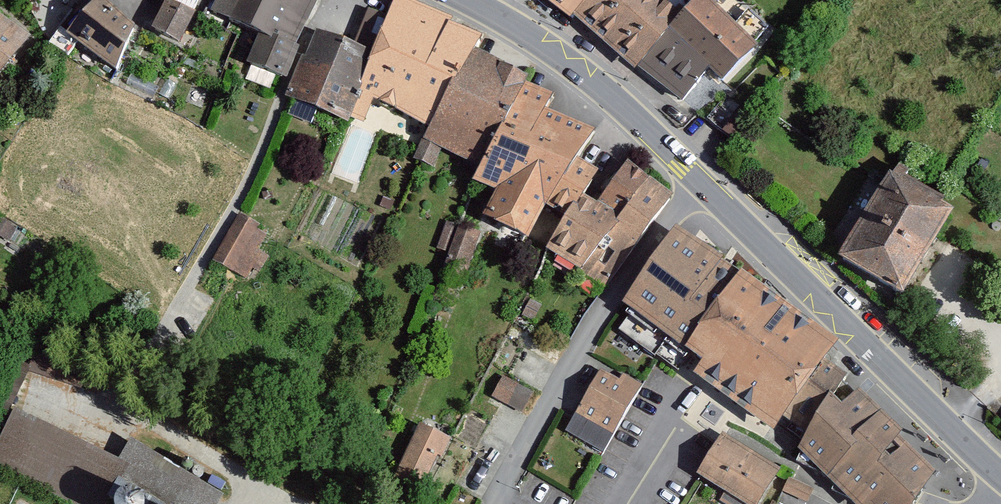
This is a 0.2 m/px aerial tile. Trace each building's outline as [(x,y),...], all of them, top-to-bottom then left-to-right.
[(65,58),(117,85),(138,45),(181,68),(202,29),(263,61),(256,75),(288,92),(336,0),(96,0),(65,58)] [(302,114),(334,131),(371,125),(382,106),(429,132),(417,154),(480,170),(473,186),(495,197),(483,222),(529,246),(547,213),(563,222),(547,255),(605,289),(671,199),(628,167),(597,206),(585,200),(598,176),(579,165),(594,136),(545,114),(550,104),(518,87),(524,76),(479,52),(489,34),(423,0),(412,0),(399,24),(385,17),(364,58),(338,45),(302,114)] [(689,134),(757,59),(717,23),(738,0),(707,0),(683,27),(656,2),(658,0),(540,0),(689,134)] [(25,57),(0,40),(0,93),(25,57)] [(891,179),(839,265),(903,303),(955,217),(891,179)] [(438,250),(471,261),(481,233),(448,221),(438,250)] [(277,242),(248,227),(224,273),(253,288),(277,242)] [(723,265),(675,234),(622,309),(688,359),(676,376),(717,402),(773,439),(782,428),(806,446),(860,394),(846,380),(828,366),(839,349),(786,310),(743,278),(723,265)] [(97,412),(103,365),(34,356),(31,380),(57,384),(54,406),(97,412)] [(567,431),(607,452),(643,385),(604,364),(567,431)] [(532,394),(502,377),(491,398),(521,414),(532,394)] [(860,394),(806,446),(797,455),(849,503),(918,503),(935,478),(905,453),(914,443),(860,394)] [(14,406),(0,435),(0,467),(75,503),(108,503),(129,463),(14,406)] [(423,434),(397,484),(435,503),(460,453),(423,434)] [(722,438),(695,480),(732,503),(766,503),(783,477),(722,438)] [(147,503),(146,498),(143,493),(139,490),(134,488),(129,487),(123,489),(119,492),(115,497),(114,502),(114,503),(147,503)]
